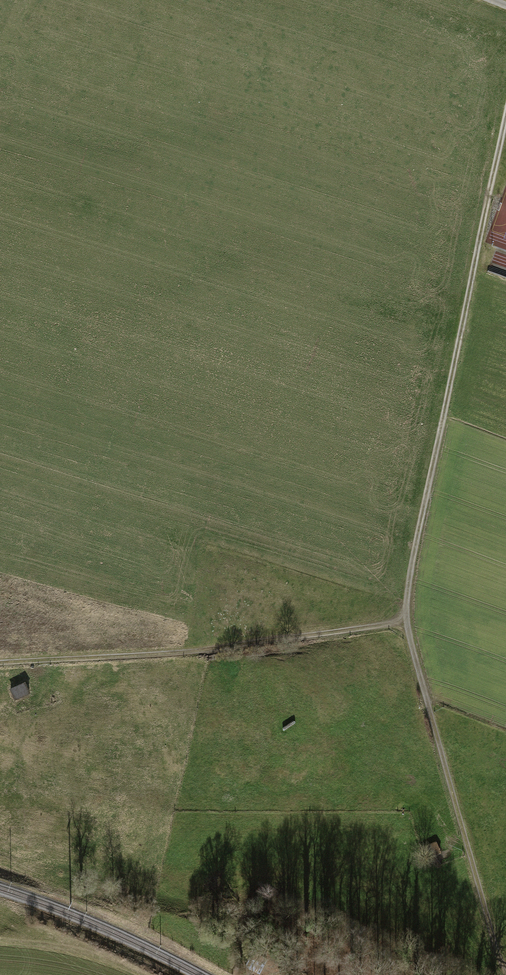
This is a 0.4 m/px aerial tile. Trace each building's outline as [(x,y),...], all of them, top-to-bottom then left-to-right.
[(28,684),(12,690),(16,702),(32,696),(28,684)] [(438,842),(423,849),(429,862),(444,855),(438,842)]
